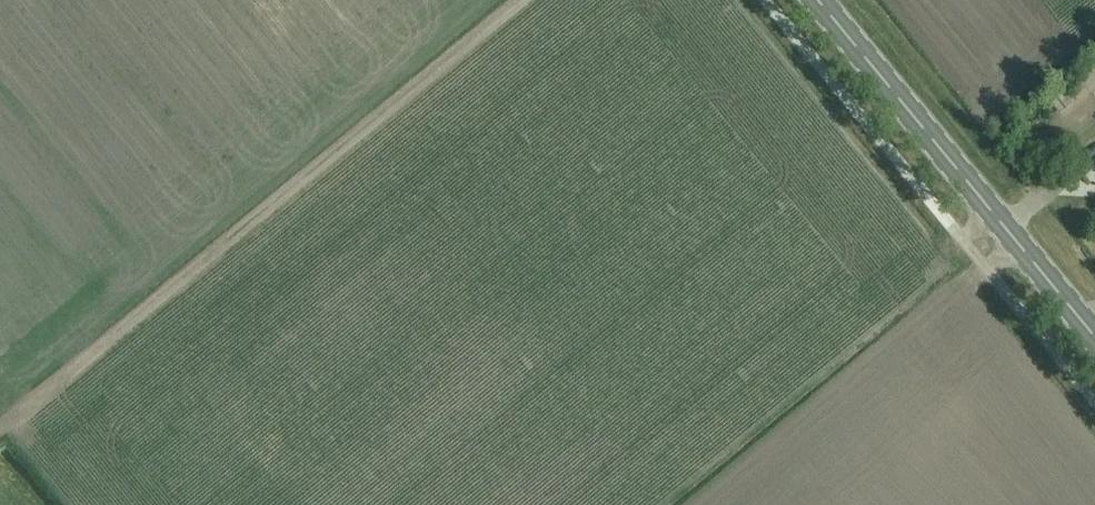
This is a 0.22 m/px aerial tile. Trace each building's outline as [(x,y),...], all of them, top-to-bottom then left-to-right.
[(1061,95),(1050,104),(1057,112),(1067,104),(1061,95)]
